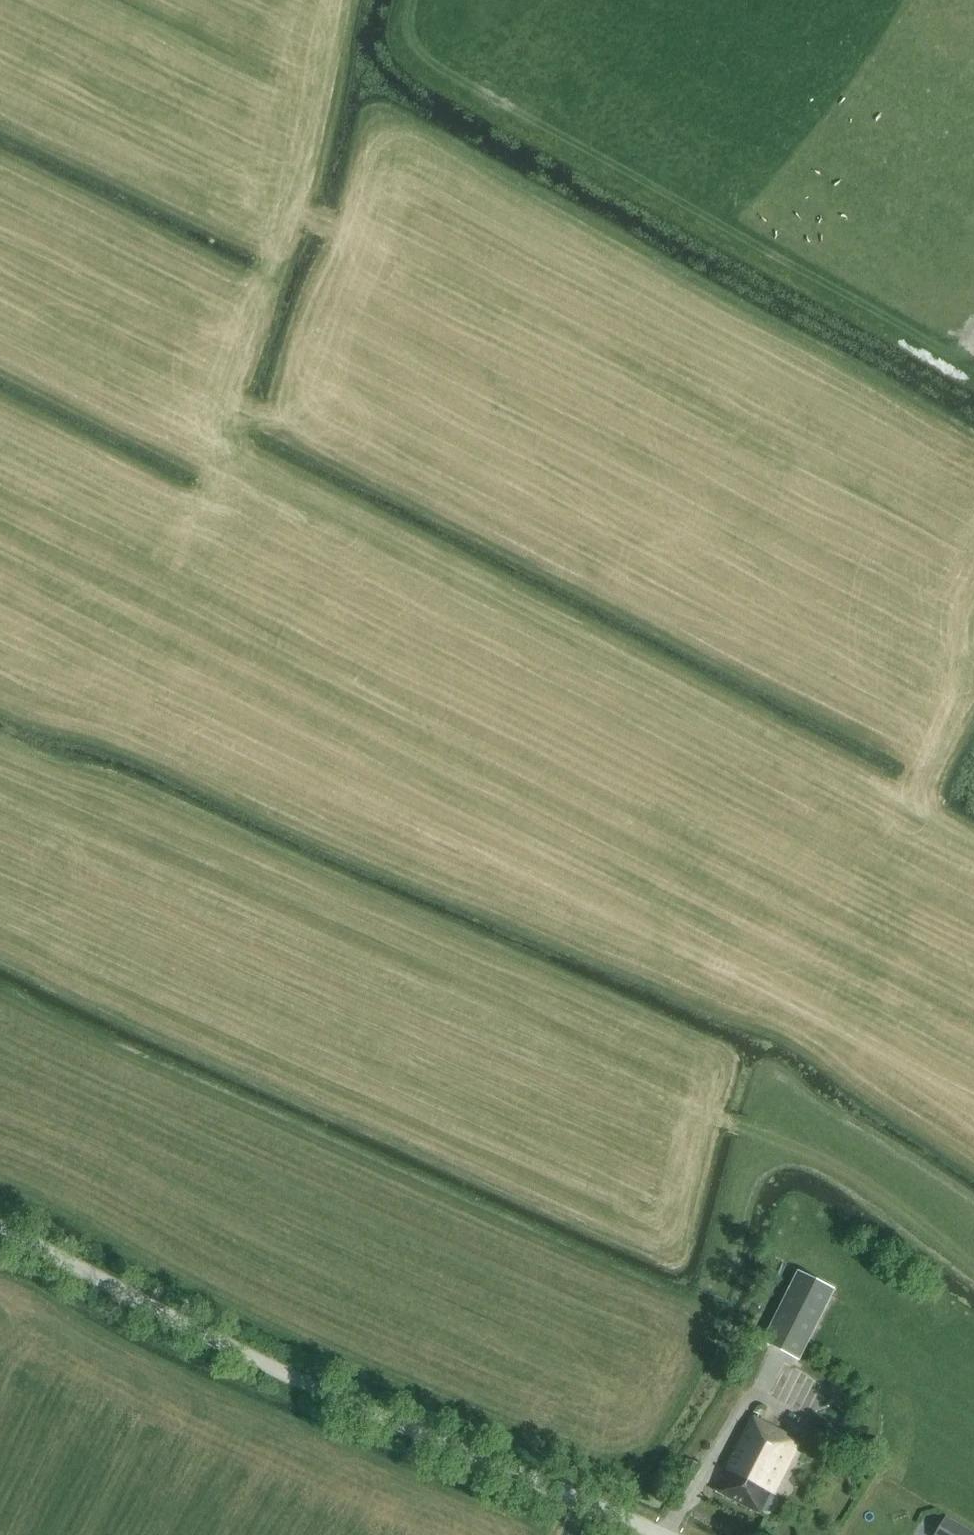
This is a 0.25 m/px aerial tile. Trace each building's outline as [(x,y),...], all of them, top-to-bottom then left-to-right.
[(836,1289),(798,1270),(762,1342),(800,1360),(836,1289)] [(773,1493),(798,1443),(785,1436),(786,1434),(760,1420),(762,1417),(758,1414),(756,1418),(752,1416),(725,1469),(727,1471),(724,1477),(721,1476),(715,1490),(760,1513),(771,1492),(773,1493)] [(694,1472),(698,1463),(691,1459),(686,1469),(694,1472)] [(948,1517),(937,1534),(973,1534),(973,1532),(948,1517)]
